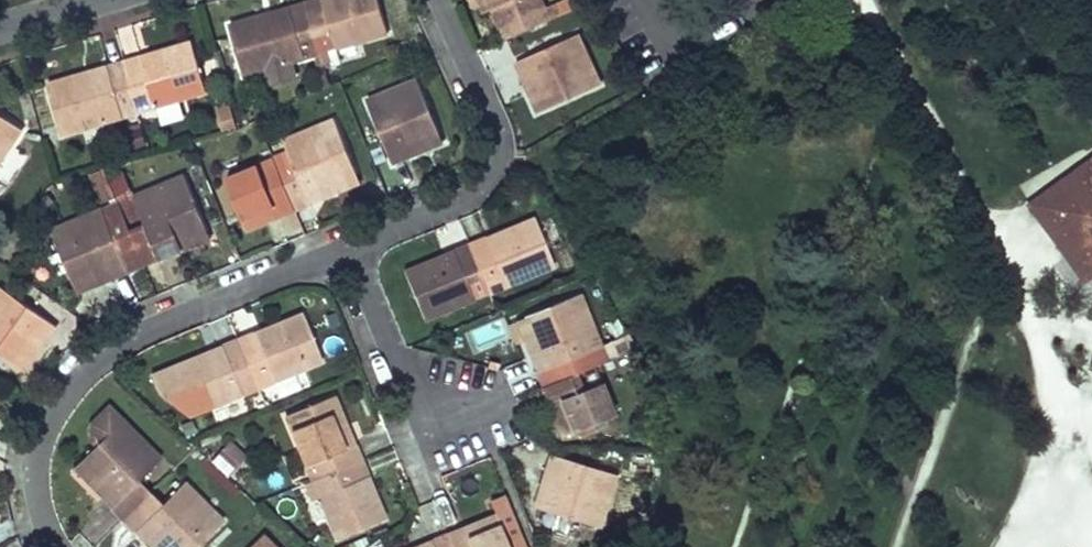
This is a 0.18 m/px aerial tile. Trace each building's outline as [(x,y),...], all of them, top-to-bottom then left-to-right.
[(379,0),(334,0),(335,6),(326,9),(324,0),(317,0),(306,3),(321,53),(388,33),(379,0)] [(335,6),(334,0),(324,0),(326,9),(335,6)] [(481,4),(485,13),(493,9),(489,0),(479,0),(481,4)] [(493,9),(506,39),(550,20),(546,10),(541,0),(489,0),(493,9)] [(561,15),(588,3),(586,0),(568,0),(556,5),(561,15)] [(321,53),(306,3),(289,8),(291,15),(265,23),(263,16),(229,26),(244,76),(266,70),(292,62),(321,54),(321,53)] [(561,15),(556,5),(546,10),(550,20),(561,15)] [(265,23),(291,15),(289,8),(273,13),(263,16),(265,23)] [(517,62),(530,92),(538,88),(547,109),(601,85),(578,35),(517,62)] [(139,109),(139,111),(207,92),(193,42),(169,49),(151,54),(154,65),(145,67),(142,57),(125,62),(139,109)] [(154,65),(151,54),(142,57),(145,67),(154,65)] [(139,109),(125,62),(108,67),(110,73),(83,81),(82,74),(48,84),(62,135),(124,117),(123,114),(139,109)] [(296,77),(292,62),(266,70),(270,85),(296,77)] [(110,73),(108,67),(94,70),(82,74),(83,81),(110,73)] [(367,101),(392,163),(422,151),(419,143),(440,134),(418,80),(367,101)] [(538,88),(530,92),(533,99),(539,113),(547,109),(538,88)] [(22,129),(0,115),(0,162),(22,129)] [(358,174),(335,120),(283,141),(289,154),(274,160),(295,210),(340,191),(336,183),(358,174)] [(440,134),(419,143),(422,151),(433,147),(444,142),(440,134)] [(274,160),(270,149),(260,154),(264,164),(274,160)] [(295,210),(274,160),(264,164),(226,180),(247,229),(265,222),(261,212),(275,206),(279,216),(295,210)] [(1081,168),(1090,180),(1091,179),(1091,160),(1081,168)] [(116,197),(104,168),(89,175),(101,204),(116,197)] [(118,194),(130,192),(127,168),(114,170),(118,194)] [(1090,180),(1081,168),(1043,196),(1052,208),(1039,217),(1068,256),(1080,247),(1091,264),(1091,179),(1090,180)] [(361,182),(358,174),(336,183),(340,191),(351,186),(361,182)] [(131,232),(145,266),(178,252),(190,247),(186,239),(207,230),(185,176),(134,197),(146,226),(131,232)] [(1052,208),(1043,196),(1030,205),(1039,217),(1052,208)] [(279,216),(275,206),(261,212),(265,222),(271,219),(279,216)] [(145,266),(131,232),(115,238),(103,209),(52,230),(74,285),(96,276),(99,284),(145,266)] [(483,277),(490,293),(555,266),(535,218),(507,229),(495,234),(500,244),(491,248),(487,238),(470,244),(483,277)] [(207,230),(186,239),(190,247),(211,238),(207,230)] [(491,248),(500,244),(495,234),(487,238),(491,248)] [(468,284),(483,277),(470,244),(454,251),(458,261),(468,284)] [(1080,247),(1068,256),(1085,280),(1091,274),(1091,264),(1080,247)] [(458,261),(454,251),(444,255),(449,265),(458,261)] [(449,265),(444,255),(404,272),(424,320),(474,299),(468,284),(458,261),(449,265)] [(99,284),(96,276),(74,285),(78,293),(89,288),(99,284)] [(23,371),(40,349),(56,326),(1,286),(0,288),(0,355),(23,371)] [(526,341),(538,371),(569,359),(601,346),(580,295),(526,317),(534,338),(526,341)] [(241,350),(257,388),(322,361),(303,313),(263,330),(267,340),(241,350)] [(534,338),(526,317),(518,320),(526,341),(534,338)] [(267,340),(263,330),(249,335),(237,340),(241,350),(267,340)] [(216,361),(212,350),(199,356),(151,375),(157,391),(172,405),(185,400),(191,415),(257,388),(241,350),(237,340),(221,347),(225,357),(216,361)] [(225,357),(221,347),(212,350),(216,361),(225,357)] [(575,375),(569,359),(538,371),(544,387),(575,375)] [(575,375),(544,387),(550,402),(560,398),(581,390),(575,375)] [(556,417),(563,435),(614,415),(600,382),(581,390),(560,398),(566,413),(556,417)] [(350,435),(334,396),(286,416),(313,480),(361,461),(354,444),(344,448),(340,439),(350,435)] [(560,398),(550,402),(556,417),(566,413),(560,398)] [(161,459),(109,406),(91,423),(91,439),(96,444),(80,461),(96,477),(90,483),(112,506),(138,481),(161,459)] [(344,448),(354,444),(350,435),(340,439),(344,448)] [(246,456),(230,441),(222,449),(239,464),(246,456)] [(233,470),(239,464),(222,449),(217,455),(233,470)] [(550,485),(543,510),(599,527),(616,474),(551,454),(546,469),(542,483),(550,485)] [(90,483),(96,477),(80,461),(73,467),(81,474),(90,483)] [(306,483),(313,500),(320,498),(337,540),(385,519),(372,486),(361,490),(358,481),(368,477),(361,461),(313,480),(306,483)] [(361,490),(372,486),(368,477),(358,481),(361,490)] [(138,481),(112,506),(124,518),(150,493),(138,481)] [(150,493),(124,518),(153,546),(198,546),(223,522),(184,482),(162,504),(150,493)] [(543,510),(550,485),(542,483),(534,507),(543,510)] [(496,514),(477,522),(481,532),(468,537),(464,528),(447,534),(453,546),(509,546),(496,514)] [(481,532),(477,522),(464,528),(468,537),(481,532)] [(447,534),(426,543),(417,546),(453,546),(447,534)]
